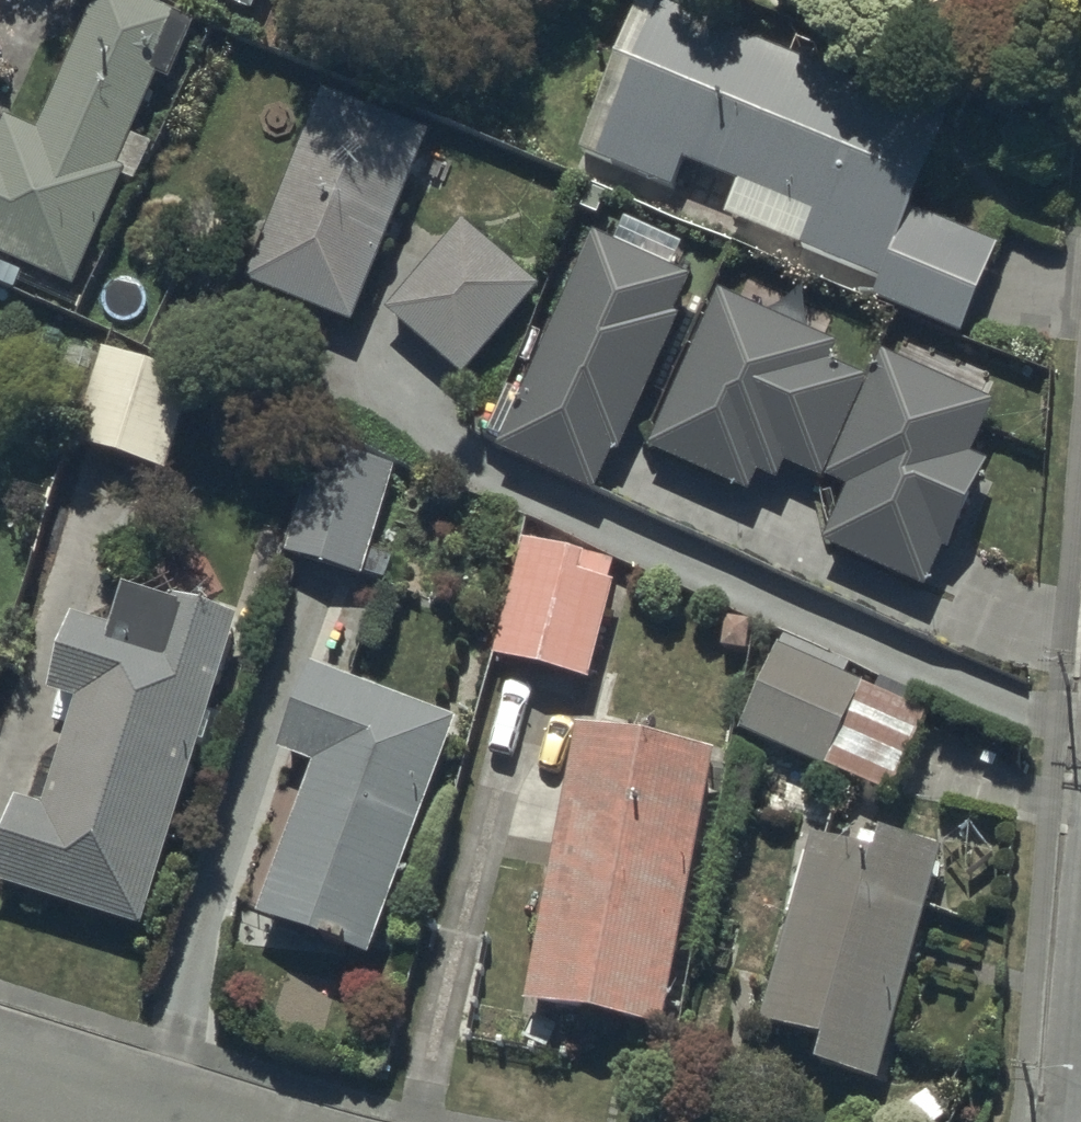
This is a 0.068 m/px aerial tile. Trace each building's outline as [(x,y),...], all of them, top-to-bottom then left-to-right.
[(73,309),(124,195),(134,200),(151,161),(132,152),(157,96),(167,100),(194,41),(103,0),(102,0),(36,147),(5,134),(0,146),(0,276),(73,309)] [(263,0),(180,0),(252,28),(263,0)] [(878,296),(871,314),(961,351),(998,261),(912,226),(948,140),(642,13),(578,168),(674,208),(685,181),(736,203),(724,232),(878,296)] [(349,344),(425,151),(319,109),(243,303),(349,344)] [(539,303),(462,238),(386,329),(463,394),(539,303)] [(689,293),(592,251),(497,468),(594,510),(614,465),(619,468),(675,339),(670,337),(689,293)] [(839,359),(718,306),(647,469),(747,513),(758,489),(778,497),(785,481),(820,496),(820,497),(820,498),(820,499),(820,500),(820,501),(820,502),(820,503),(820,504),(820,505),(820,506),(820,507),(820,508),(820,509),(821,510),(821,511),(821,512),(821,513),(821,514),(821,515),(821,516),(821,517),(822,518),(822,519),(822,520),(822,521),(822,522),(823,523),(823,524),(823,525),(823,526),(824,527),(824,528),(824,529),(824,530),(825,531),(825,532),(825,533),(825,534),(826,535),(826,536),(826,537),(827,538),(827,539),(828,540),(828,541),(829,542),(829,543),(829,544),(822,560),(924,605),(942,564),(952,569),(989,482),(971,474),(994,420),(879,370),(868,395),(830,378),(839,359)] [(82,425),(71,460),(167,488),(194,395),(66,357),(49,416),(82,425)] [(360,593),(393,482),(322,461),(288,572),(360,593)] [(522,563),(493,673),(591,697),(615,599),(608,597),(614,571),(585,564),(582,578),(522,563)] [(237,638),(164,615),(162,623),(122,611),(111,648),(71,636),(48,710),(77,719),(43,828),(16,820),(0,873),(0,905),(140,949),(237,638)] [(878,692),(784,649),(739,747),(888,814),(926,731),(871,706),(878,692)] [(366,979),(456,740),(312,686),(280,771),(312,783),(254,937),(366,979)] [(716,770),(574,745),(526,1026),(667,1051),(716,770)] [(876,1101),(941,871),(881,854),(876,872),(811,853),(759,1038),(824,1057),(816,1084),(876,1101)]
